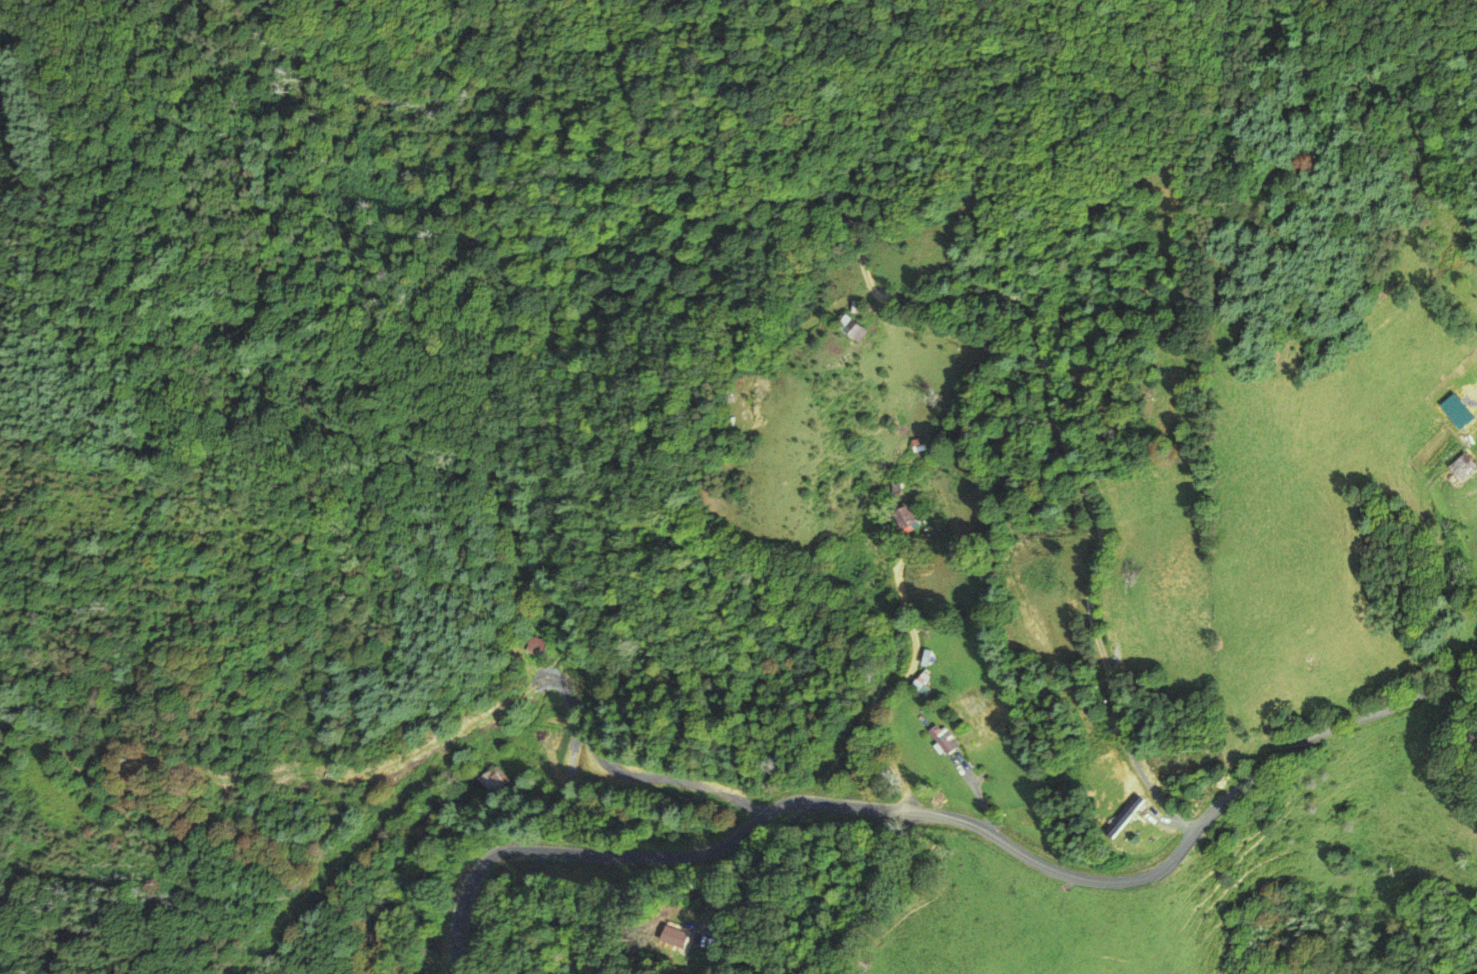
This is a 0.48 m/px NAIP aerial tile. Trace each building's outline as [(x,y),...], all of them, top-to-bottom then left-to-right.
[(836,326),(858,342),(867,329),(844,314),(836,326)] [(911,440),(914,452),(933,448),(931,436),(911,440)] [(1454,490),(1476,468),(1476,465),(1464,452),(1440,475),(1454,490)] [(891,514),(904,535),(921,525),(908,504),(891,514)] [(538,656),(542,640),(525,636),(521,652),(538,656)] [(929,731),(941,746),(938,749),(944,757),(955,748),(937,724),(929,731)] [(780,781),(758,764),(748,777),(771,794),(780,781)] [(507,781),(492,765),(475,780),(489,796),(507,781)]
